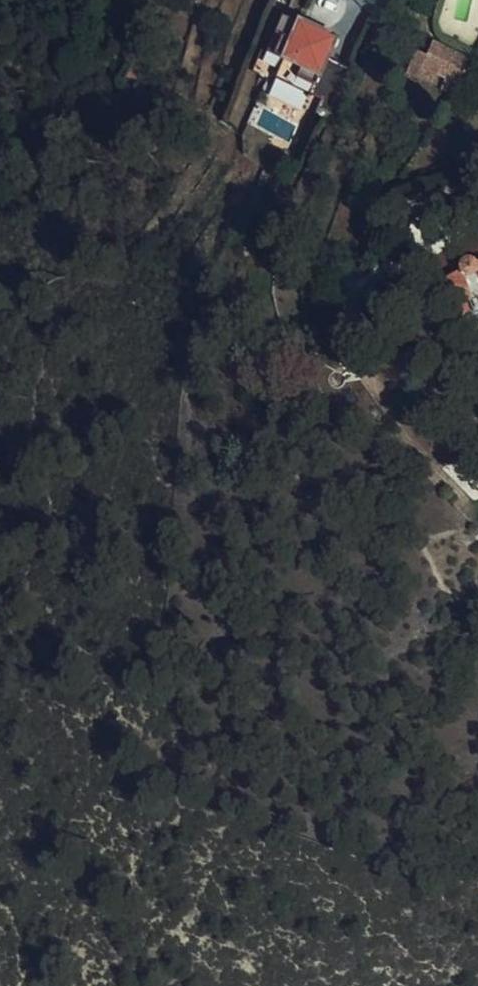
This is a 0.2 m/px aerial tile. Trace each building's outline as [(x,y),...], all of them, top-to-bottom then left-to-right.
[(295,29),(298,23),(283,15),(279,22),(295,29)] [(315,106),(341,119),(353,68),(326,55),(315,49),(322,36),(315,33),(316,30),(300,21),(298,23),(295,29),(279,22),(266,48),(281,56),(272,74),(291,83),(295,75),(310,83),(307,91),(319,97),(315,106)] [(315,49),(326,55),(333,39),(316,30),(315,33),(322,36),(315,49)] [(443,86),(454,91),(455,90),(470,60),(434,43),(429,55),(419,75),(433,81),(438,72),(447,77),(443,86)] [(271,77),(272,74),(281,56),(266,48),(261,46),(251,66),(271,77)] [(407,67),(419,75),(429,55),(417,48),(407,67)] [(291,83),(307,91),(310,83),(295,75),(291,83)] [(441,285),(457,317),(477,305),(477,265),(474,265),(464,262),(459,266),(459,275),(441,285)]
